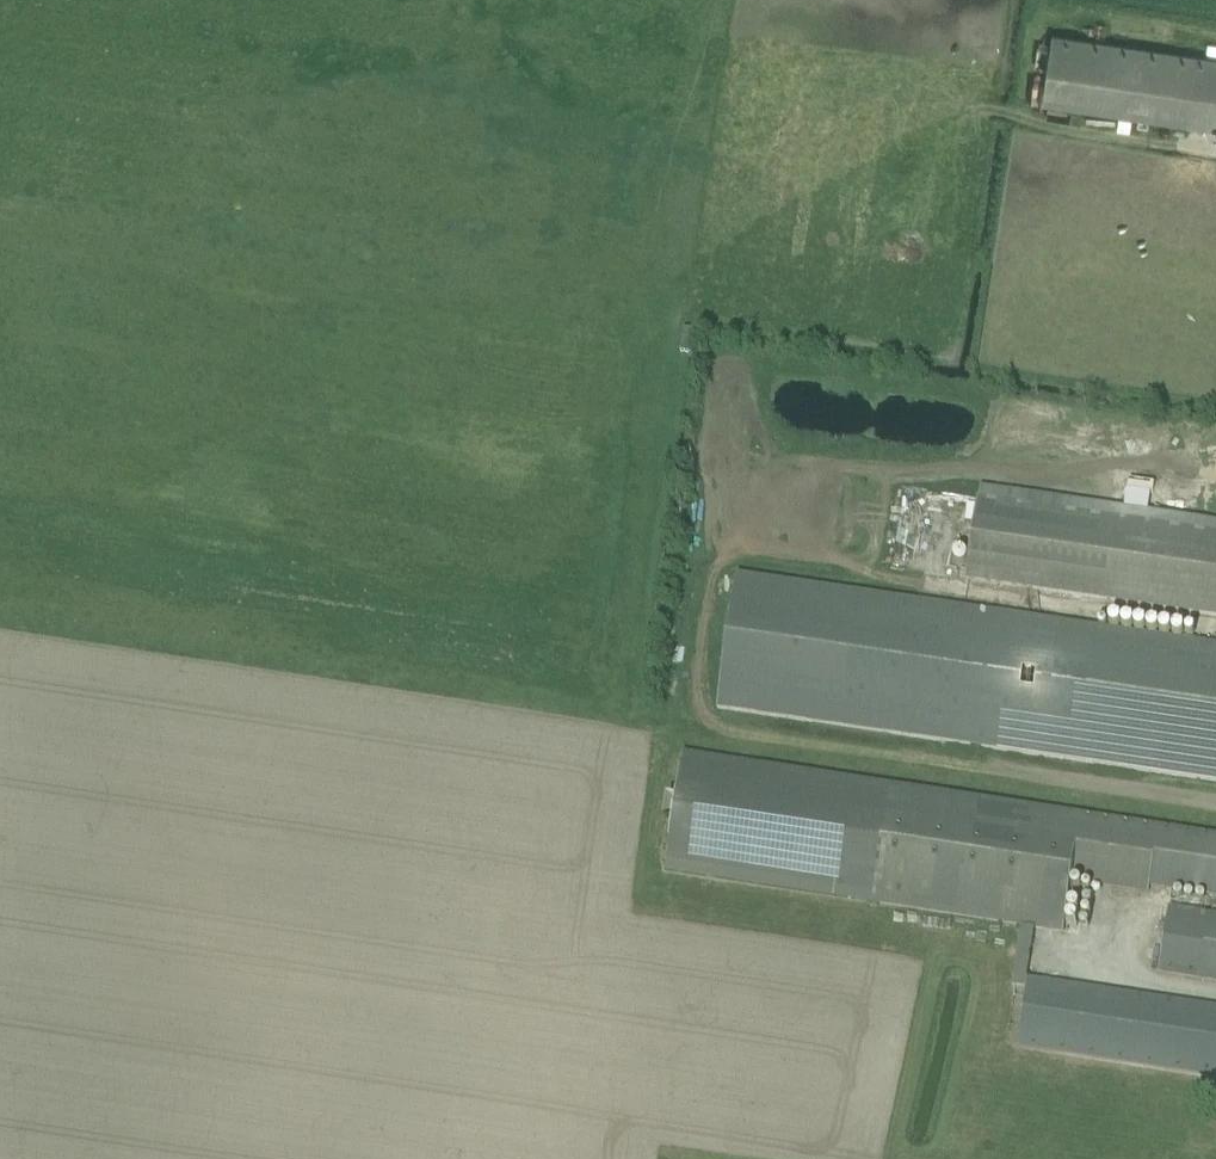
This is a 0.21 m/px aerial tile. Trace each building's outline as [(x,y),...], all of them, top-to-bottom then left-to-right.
[(1054,33),(1044,101),(1215,127),(1215,57),(1054,33)] [(968,581),(1215,618),(1215,523),(1148,513),(1150,495),(1153,495),(1155,487),(1129,483),(1128,492),(1126,492),(1124,510),(982,489),(981,500),(980,502),(968,581)] [(924,603),(738,574),(736,588),(727,645),(718,708),(1215,783),(1215,647),(924,603)] [(683,756),(665,873),(1063,937),(1071,885),(1148,897),(1150,890),(1215,900),(1215,838),(683,756)] [(1215,983),(1215,916),(1169,909),(1158,974),(1215,983)] [(1215,1079),(1215,1010),(1027,981),(1016,1048),(1215,1079)]
